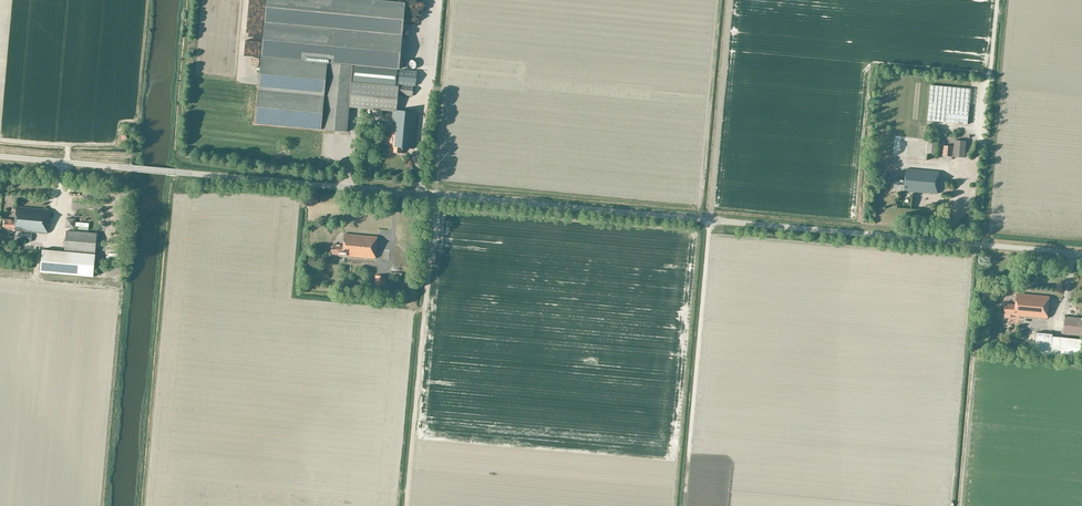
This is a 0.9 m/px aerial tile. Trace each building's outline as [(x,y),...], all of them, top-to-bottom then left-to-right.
[(382,0),(267,0),(255,123),(321,130),(348,132),(350,107),(393,111),(390,146),(391,146),(391,152),(403,154),(404,148),(415,148),(418,112),(397,110),(398,95),(413,96),(413,86),(416,86),(417,71),(397,69),(400,69),(405,2),(382,0)] [(406,56),(406,58),(401,59),(401,67),(413,66),(412,55),(406,56)] [(931,85),(928,121),(968,124),(971,89),(931,85)] [(928,154),(937,155),(938,138),(930,137),(928,154)] [(953,157),(965,158),(966,141),(955,140),(954,146),(943,146),(942,156),(953,157)] [(900,190),(938,194),(940,172),(906,169),(905,180),(896,179),(894,189),(900,190)] [(11,229),(10,230),(48,233),(50,209),(16,207),(15,219),(5,219),(4,229),(11,229)] [(65,228),(75,228),(76,219),(66,218),(65,228)] [(94,276),(97,233),(66,230),(65,252),(43,250),(41,272),(94,276)] [(338,255),(375,259),(378,236),(344,233),(343,245),(333,244),(332,254),(338,254),(338,255)] [(375,285),(386,287),(386,276),(375,275),(375,285)] [(1011,315),(1048,319),(1051,296),(1018,293),(1017,304),(1005,304),(1004,318),(1011,318),(1011,315)] [(1081,336),(1081,318),(1065,316),(1064,334),(1081,336)] [(1053,337),(1053,334),(1037,333),(1035,353),(1051,354),(1050,357),(1061,358),(1062,354),(1081,356),(1081,339),(1063,337),(1053,337)]
